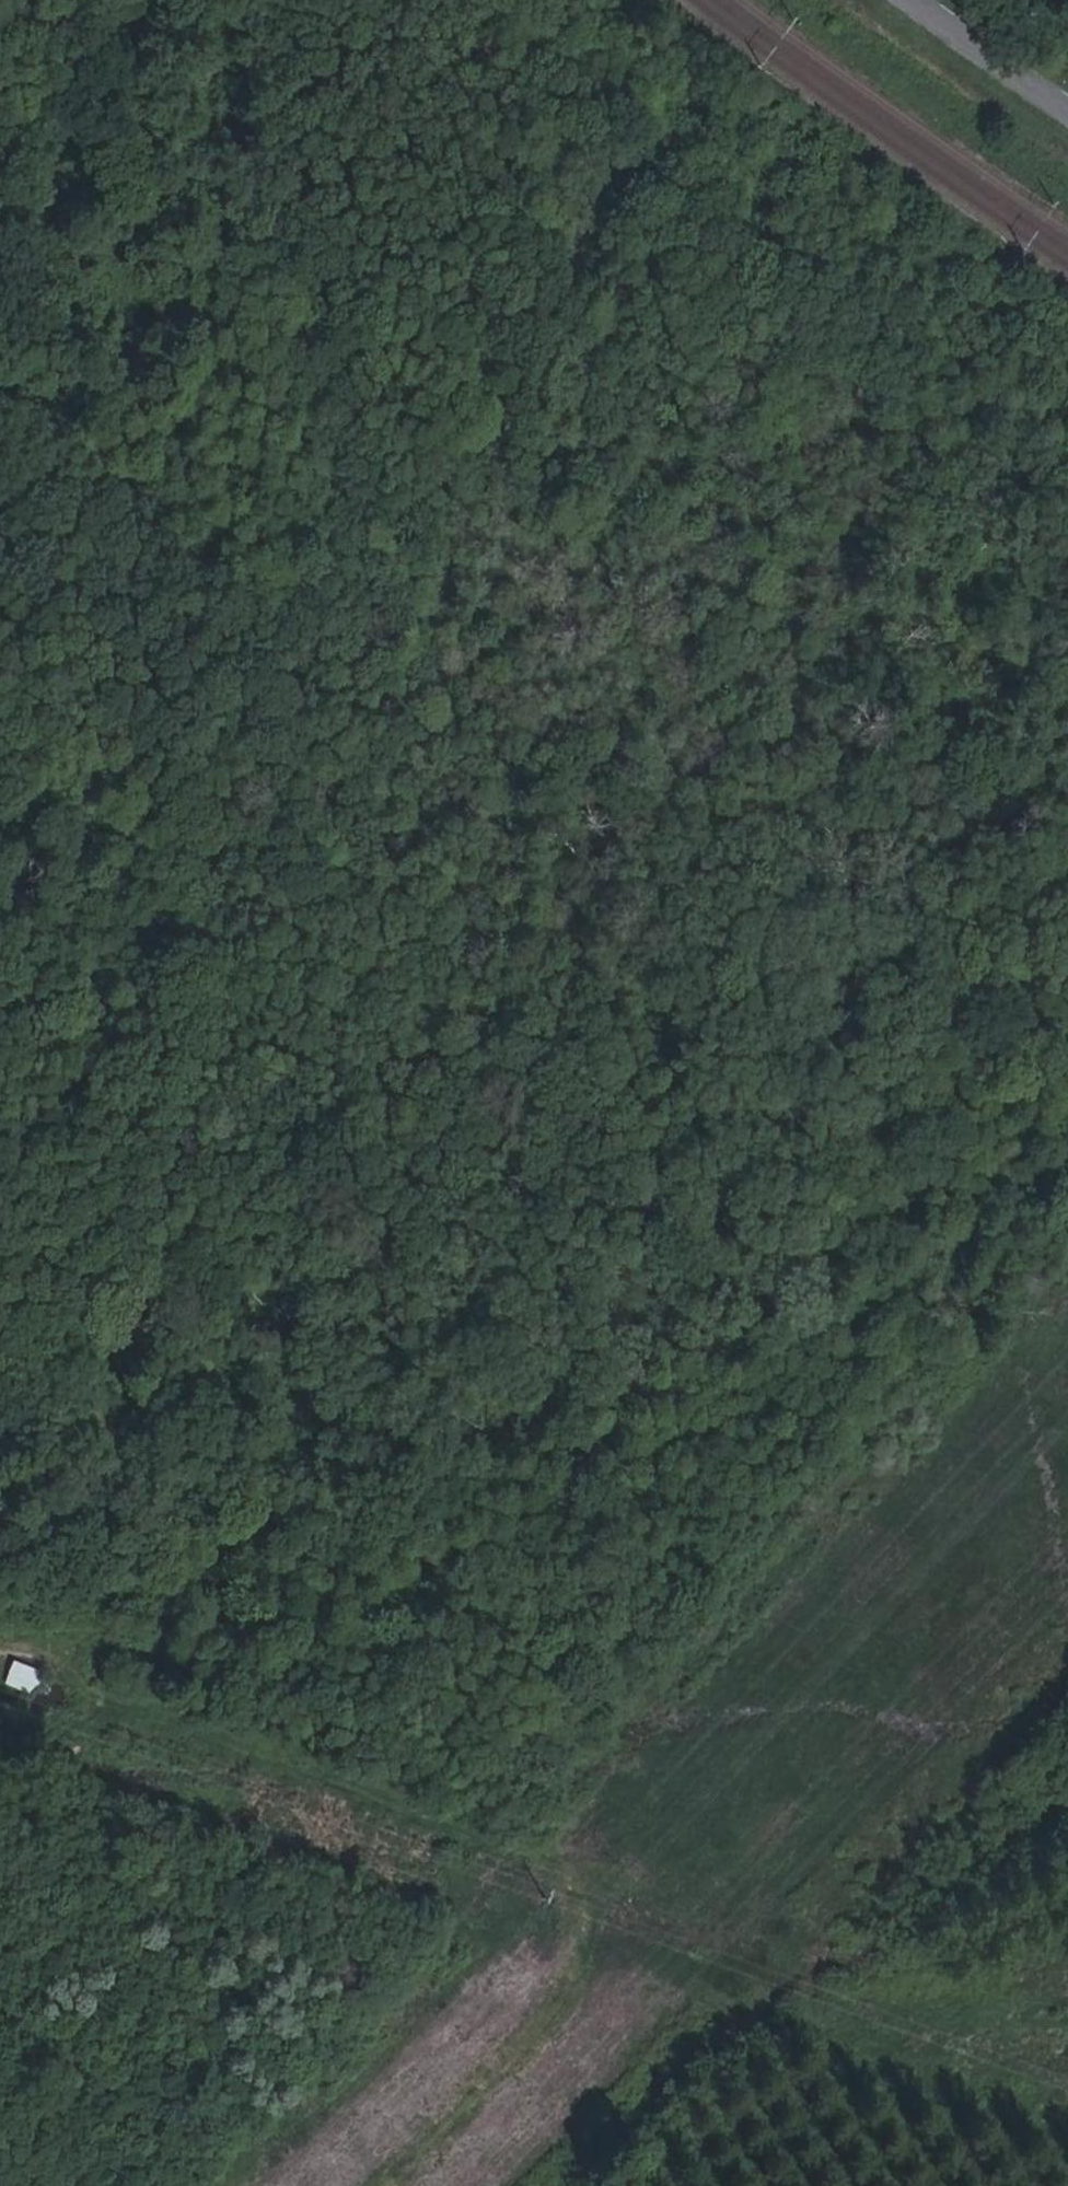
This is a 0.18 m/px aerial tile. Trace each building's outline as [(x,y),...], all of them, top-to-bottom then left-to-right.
[(12,1658),(3,1680),(33,1692),(42,1669),(12,1658)]
